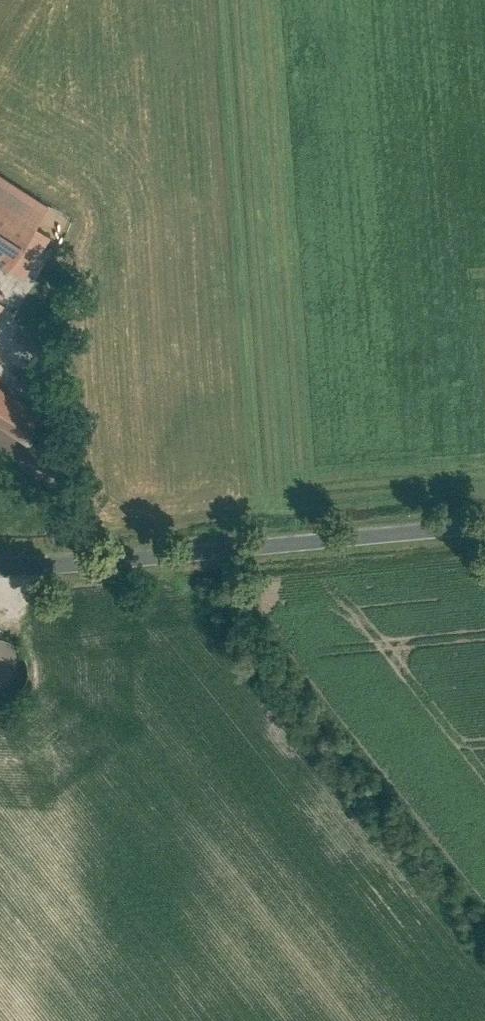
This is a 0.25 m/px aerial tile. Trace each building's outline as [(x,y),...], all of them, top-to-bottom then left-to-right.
[(0,164),(0,250),(31,269),(70,207),(0,164)] [(0,378),(0,423),(33,444),(53,411),(0,378)]
